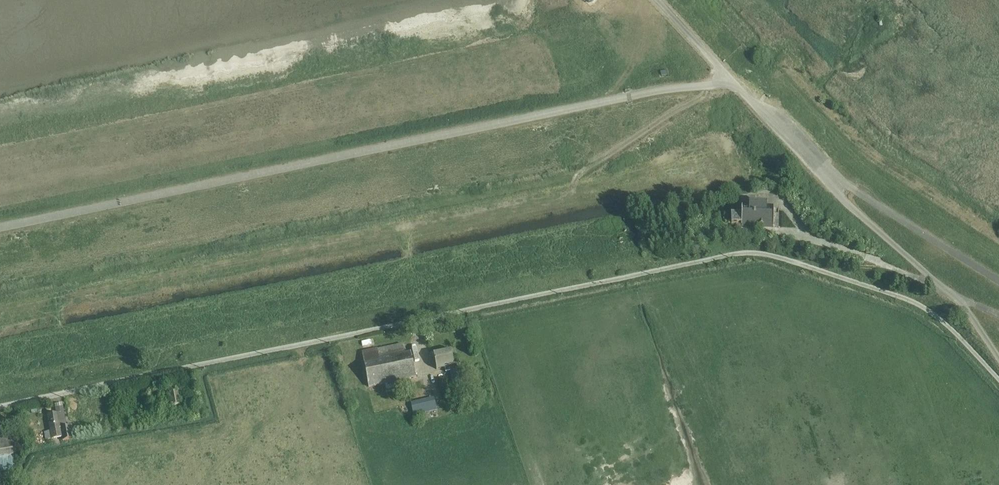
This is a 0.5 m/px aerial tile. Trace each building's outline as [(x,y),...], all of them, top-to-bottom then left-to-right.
[(588,5),(592,11),(606,0),(594,0),(588,5)] [(741,215),(731,215),(731,224),(741,224),(742,227),(774,228),(774,206),(749,205),(742,205),(741,215)] [(402,345),(362,353),(368,388),(386,384),(387,390),(398,388),(397,382),(416,378),(411,352),(404,354),(402,345)] [(451,350),(433,354),(437,370),(444,368),(445,373),(450,372),(453,391),(461,389),(457,365),(454,366),(451,350)] [(179,392),(167,394),(171,414),(183,412),(183,411),(187,411),(186,406),(181,407),(179,392)] [(434,398),(411,404),(414,416),(437,410),(434,398)] [(57,415),(64,414),(63,404),(55,405),(57,414),(57,415)] [(50,432),(52,439),(62,437),(63,442),(73,439),(70,424),(66,425),(64,414),(57,415),(57,414),(47,416),(50,432)] [(0,435),(0,466),(1,472),(17,470),(15,463),(17,463),(16,456),(18,455),(16,433),(0,435)]
